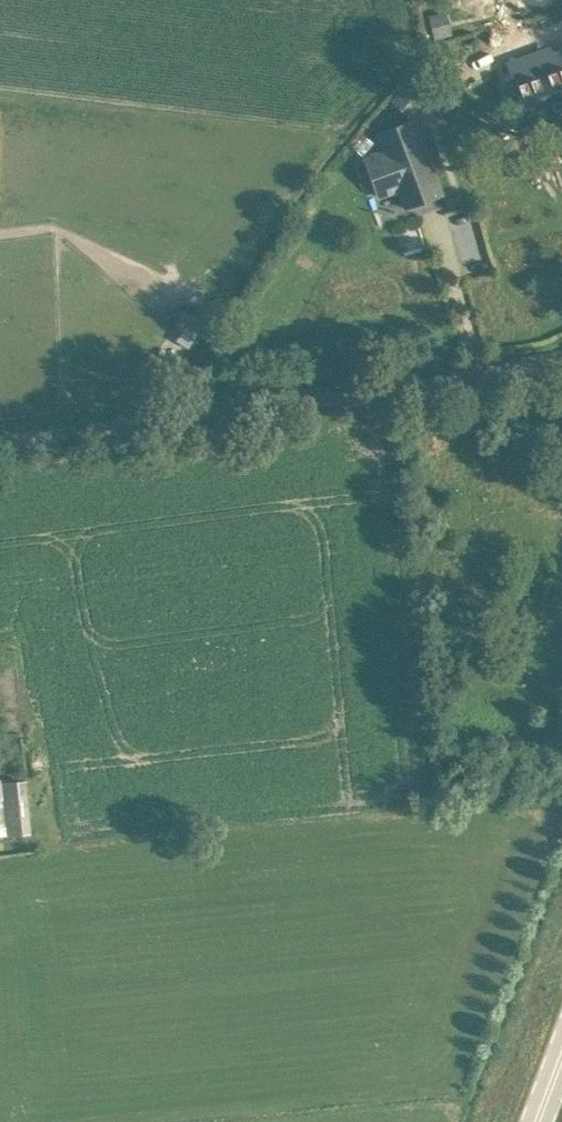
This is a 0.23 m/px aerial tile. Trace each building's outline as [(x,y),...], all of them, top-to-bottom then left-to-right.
[(508,65),(521,105),(509,109),(515,126),(561,110),(561,50),(545,56),(546,59),(537,62),(535,56),(508,65)] [(379,196),(398,188),(405,207),(420,201),(420,200),(427,198),(427,199),(442,193),(414,119),(378,133),(385,151),(365,159),(379,196)] [(2,782),(6,835),(30,833),(26,779),(2,782)]
